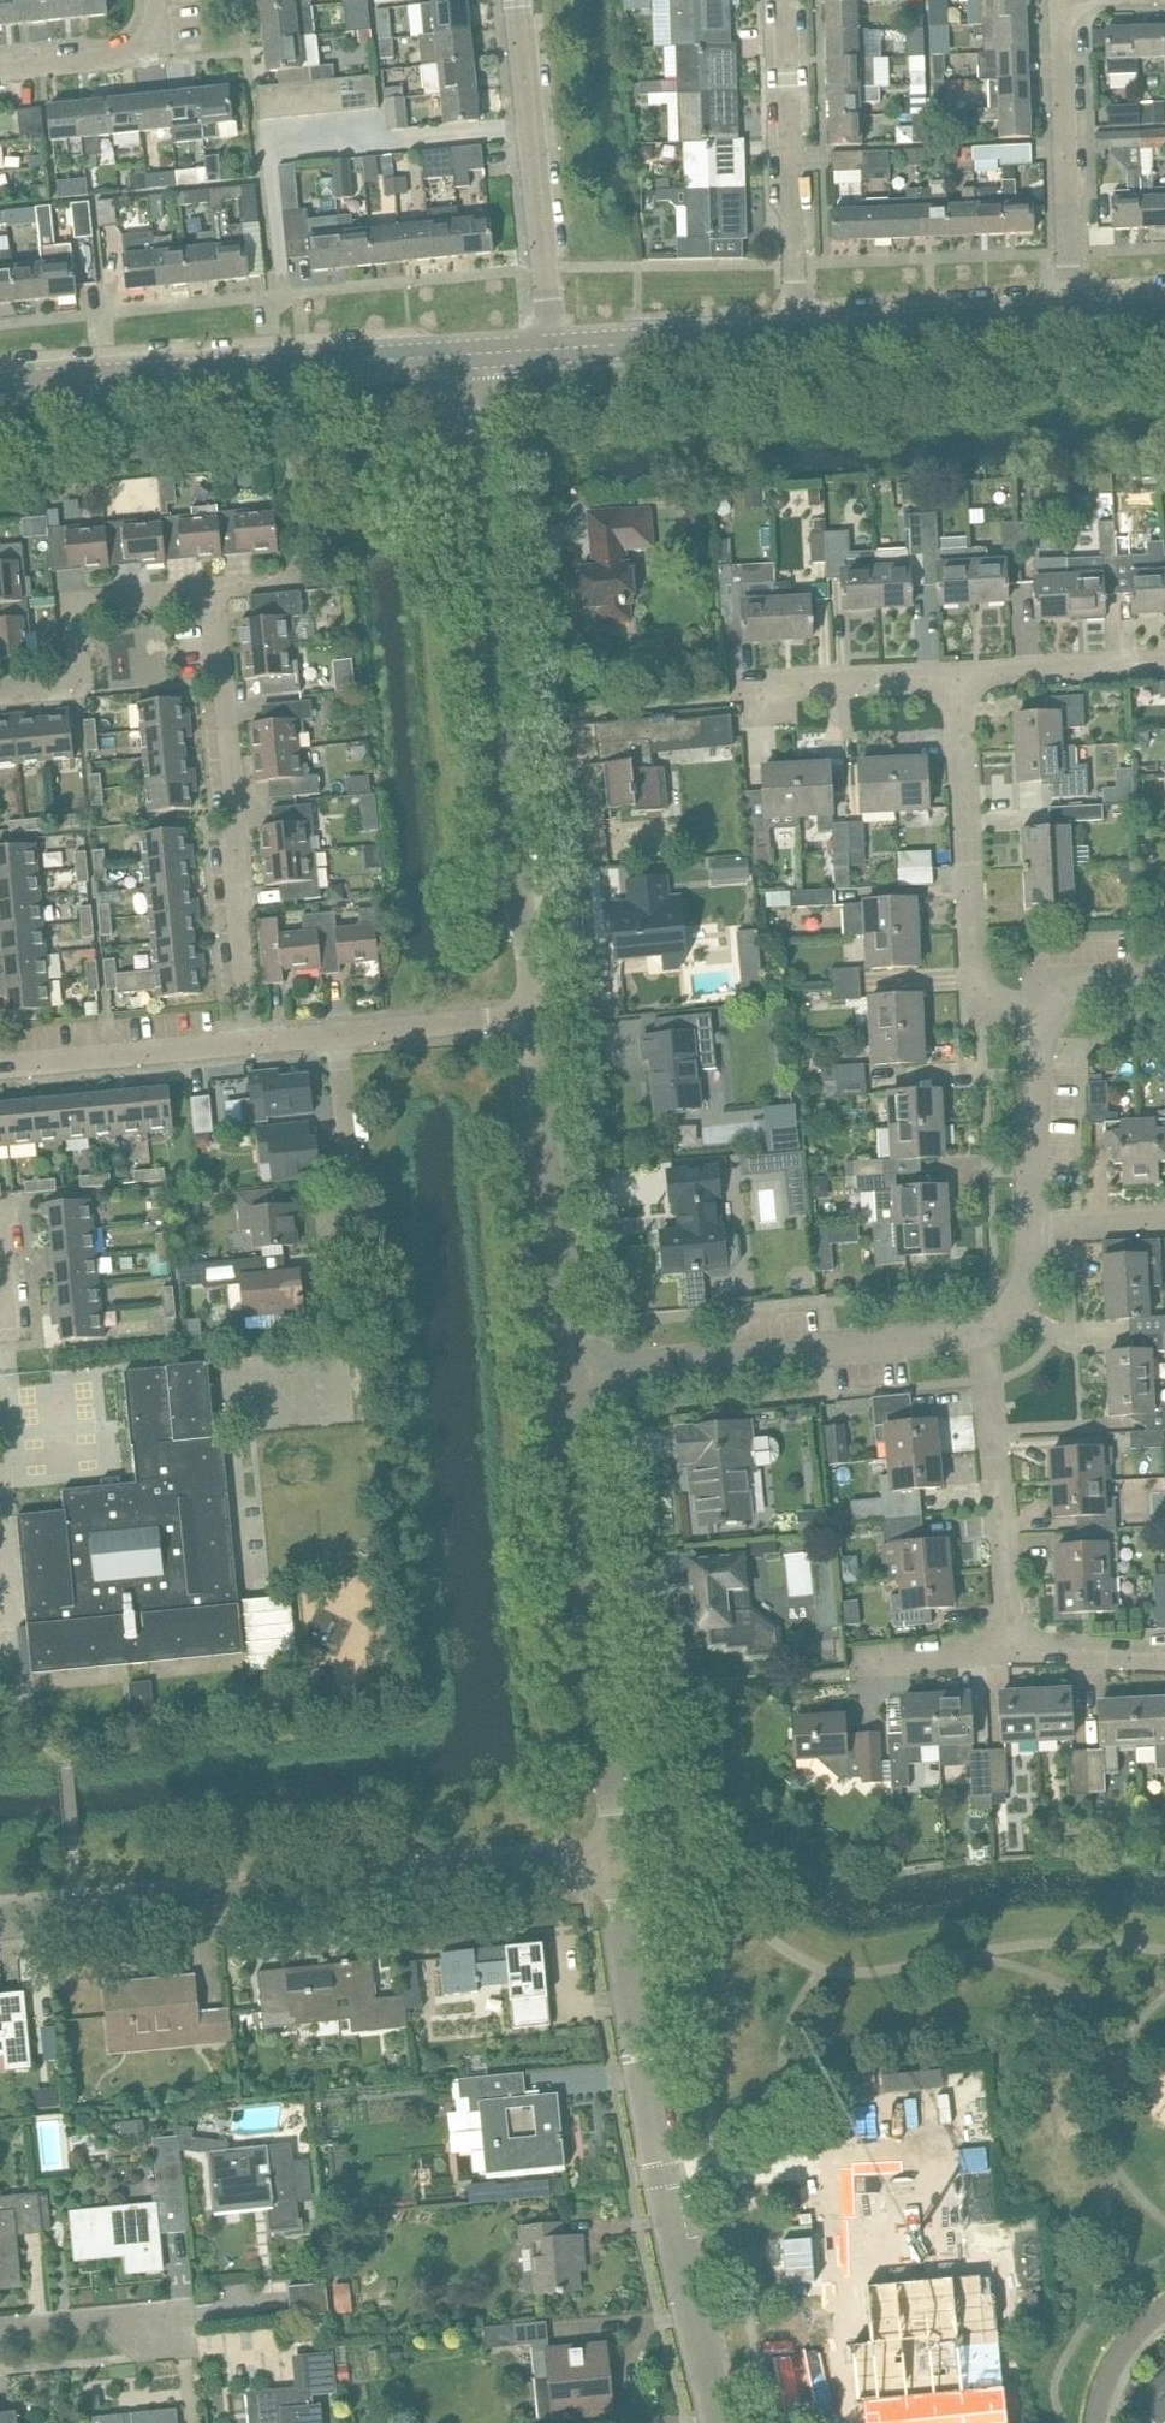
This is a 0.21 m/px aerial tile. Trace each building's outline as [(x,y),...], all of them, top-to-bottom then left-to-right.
[(18,24),(15,0),(0,0),(0,26),(18,24)] [(45,0),(15,0),(18,24),(47,21),(45,0)] [(47,21),(77,18),(75,0),(45,0),(47,21)] [(77,18),(107,15),(106,0),(75,0),(77,18)] [(261,11),(313,6),(313,0),(260,0),(261,11)] [(470,30),(467,0),(463,0),(433,3),(436,34),(470,30)] [(624,9),(635,9),(651,8),(651,0),(623,0),(624,9)] [(725,0),(669,0),(671,46),(675,46),(710,45),(731,44),(731,43),(705,44),(705,31),(726,30),(725,0)] [(922,0),(904,0),(904,19),(914,19),(914,26),(923,25),(922,0)] [(928,25),(947,25),(946,0),(927,1),(928,25)] [(1026,0),(973,0),(974,24),(983,24),(1027,22),(1026,0)] [(856,1),(826,1),(827,30),(857,28),(856,1)] [(348,30),(370,28),(368,2),(345,4),(348,30)] [(316,35),(313,6),(261,11),(265,40),(316,35)] [(1028,49),(1027,22),(983,24),(984,51),(1028,49)] [(379,40),(395,38),(404,37),(403,25),(378,28),(379,40)] [(923,25),(914,26),(906,27),(907,56),(911,56),(923,55),(923,25)] [(947,52),(947,25),(928,25),(929,53),(947,52)] [(1164,57),(1163,27),(1136,28),(1137,58),(1164,57)] [(866,28),(857,28),(827,30),(828,59),(867,57),(866,28)] [(1137,58),(1136,28),(1107,29),(1108,73),(1138,71),(1137,58)] [(371,29),(354,31),(355,43),(372,41),(371,29)] [(470,30),(436,34),(420,35),(423,65),(473,60),(470,30)] [(320,66),(316,35),(265,40),(268,71),(320,66)] [(397,59),(395,38),(379,40),(381,60),(397,59)] [(675,46),(677,83),(662,83),(662,94),(677,94),(733,92),(732,58),(711,58),(710,45),(675,46)] [(1028,49),(984,51),(974,51),(975,79),(998,79),(1029,78),(1028,49)] [(947,52),(929,53),(929,81),(945,80),(944,53),(947,52)] [(923,55),(911,56),(911,84),(924,84),(923,55)] [(871,57),(867,57),(828,59),(829,87),(872,86),(871,57)] [(473,60),(423,65),(426,95),(442,94),(476,90),(473,60)] [(358,76),(362,110),(379,108),(375,75),(358,76)] [(362,110),(358,76),(342,78),(345,112),(362,110)] [(345,112),(342,78),(325,80),(329,113),(345,112)] [(1029,78),(998,79),(999,108),(1030,107),(1029,78)] [(325,80),(308,81),(312,115),(329,113),(325,80)] [(945,80),(929,81),(930,110),(933,110),(945,110),(945,80)] [(308,81),(291,83),(294,117),(312,115),(308,81)] [(291,83),(274,85),(278,118),(294,117),(291,83)] [(662,83),(637,84),(637,95),(642,95),(645,95),(662,94),(662,83)] [(925,112),(924,84),(911,84),(912,112),(925,112)] [(274,85),(256,87),(260,120),(278,118),(274,85)] [(878,86),(872,86),(829,87),(830,116),(860,114),(859,100),(878,100),(878,86)] [(234,137),(233,122),(229,87),(199,91),(202,125),(204,140),(234,137)] [(403,87),(384,89),(385,99),(404,98),(403,87)] [(479,120),(476,90),(442,94),(445,124),(479,120)] [(202,125),(199,91),(168,94),(172,128),(202,125)] [(733,92),(677,94),(679,143),(684,142),(718,141),(739,140),(739,139),(735,139),(733,92)] [(168,94),(139,97),(142,132),(172,128),(168,94)] [(645,95),(642,95),(642,105),(662,104),(662,94),(645,95)] [(142,132),(139,97),(109,100),(113,135),(142,132)] [(407,128),(404,98),(385,99),(388,130),(407,128)] [(109,100),(79,103),(85,153),(95,152),(102,151),(101,136),(113,135),(109,100)] [(85,153),(79,103),(49,106),(52,141),(68,139),(70,154),(85,153)] [(45,138),(42,107),(18,110),(21,140),(45,138)] [(1030,107),(999,108),(975,109),(975,123),(999,123),(1000,137),(1031,136),(1030,107)] [(945,110),(933,110),(933,124),(950,124),(950,109),(945,110)] [(1143,110),(1144,125),(1163,124),(1163,109),(1143,110)] [(925,112),(912,112),(912,113),(903,113),(903,143),(925,143),(925,112)] [(860,114),(830,116),(831,145),(861,144),(860,114)] [(1138,115),(1111,116),(1111,126),(1139,125),(1138,115)] [(1139,133),(1140,150),(1164,149),(1164,132),(1139,133)] [(1140,150),(1139,133),(1111,134),(1111,151),(1140,150)] [(719,154),(718,141),(684,142),(685,190),(741,189),(740,154),(719,154)] [(1001,144),(1001,157),(1002,162),(1031,161),(1031,142),(1001,144)] [(1001,157),(1001,144),(972,145),(973,158),(1001,157)] [(477,145),(453,148),(455,176),(456,187),(470,186),(468,170),(484,169),(483,151),(482,145),(477,145)] [(653,147),(641,147),(641,159),(653,159),(653,147)] [(423,151),(422,151),(425,179),(455,176),(453,148),(452,148),(423,151)] [(916,150),(917,167),(929,167),(929,149),(916,150)] [(917,167),(916,150),(904,150),(904,167),(917,167)] [(886,151),(859,152),(860,171),(886,170),(886,151)] [(95,152),(85,153),(86,164),(92,163),(96,158),(95,152)] [(207,182),(222,180),(220,170),(219,152),(204,154),(207,182)] [(860,171),(859,152),(832,153),(833,172),(860,171)] [(44,155),(29,156),(31,170),(45,168),(44,155)] [(353,197),(349,159),(332,160),(336,199),(353,197)] [(281,197),(298,195),(295,164),(278,166),(281,197)] [(1013,165),(1002,165),(1002,177),(1014,176),(1013,165)] [(178,185),(199,183),(198,167),(176,169),(178,185)] [(225,169),(220,170),(222,180),(236,179),(236,174),(231,174),(225,169)] [(147,174),(149,191),(178,188),(176,171),(147,174)] [(146,172),(131,173),(133,188),(147,186),(146,172)] [(89,194),(87,176),(58,179),(60,197),(89,194)] [(395,178),(394,178),(396,195),(407,193),(405,177),(395,178)] [(394,178),(384,179),(386,196),(396,195),(394,178)] [(1003,191),(1005,234),(1034,232),(1033,202),(1016,203),(1015,180),(1002,180),(1003,191)] [(667,182),(656,182),(656,191),(668,191),(667,182)] [(255,184),(209,189),(210,203),(211,214),(225,213),(224,203),(239,201),(241,226),(259,224),(255,184)] [(43,185),(29,186),(31,201),(45,199),(43,185)] [(210,203),(209,189),(180,192),(181,206),(210,203)] [(741,189),(685,190),(687,236),(678,237),(678,259),(711,258),(711,238),(743,237),(743,236),(722,236),(722,223),(742,223),(741,189)] [(904,191),(904,208),(890,208),(892,238),(920,237),(918,190),(904,191)] [(930,190),(918,190),(920,237),(949,236),(947,206),(931,207),(930,190)] [(1005,234),(1003,191),(974,192),(975,205),(976,235),(1005,234)] [(1143,228),(1142,197),(1132,198),(1131,191),(1112,191),(1114,229),(1143,228)] [(298,195),(281,197),(287,259),(311,256),(312,271),(344,268),(338,216),(309,219),(308,209),(300,210),(298,195)] [(152,222),(165,221),(163,196),(150,197),(152,222)] [(1142,197),(1143,228),(1164,227),(1164,196),(1142,197)] [(117,223),(115,200),(97,202),(99,225),(117,223)] [(71,204),(75,237),(93,235),(89,202),(71,204)] [(38,218),(37,207),(36,204),(6,207),(8,221),(38,218)] [(975,205),(947,206),(949,236),(976,235),(975,205)] [(37,207),(38,218),(43,264),(46,299),(76,295),(71,245),(55,246),(51,206),(37,207)] [(892,238),(890,208),(861,210),(863,240),(892,238)] [(863,240),(861,210),(833,211),(834,241),(863,240)] [(245,243),(235,244),(232,214),(212,216),(214,234),(218,281),(249,278),(245,243)] [(352,215),(338,216),(344,268),(374,264),(370,230),(354,232),(352,215)] [(460,221),(463,255),(493,252),(489,218),(460,221)] [(460,221),(430,224),(433,258),(463,255),(460,221)] [(430,224),(400,227),(403,261),(433,258),(430,224)] [(400,227),(370,230),(374,264),(403,261),(400,227)] [(159,287),(155,252),(153,233),(122,236),(128,290),(159,287)] [(200,248),(185,249),(188,284),(218,281),(214,234),(199,235),(200,248)] [(188,284),(185,249),(155,252),(159,287),(188,284)] [(46,299),(43,264),(12,267),(16,302),(46,299)] [(0,268),(0,303),(16,302),(12,267),(0,268)] [(104,507),(118,507),(116,481),(103,482),(104,507)] [(807,487),(807,501),(820,500),(819,486),(807,487)] [(779,495),(772,499),(773,507),(780,510),(786,506),(786,498),(779,495)] [(723,516),(735,507),(725,496),(714,505),(723,516)] [(58,508),(47,509),(48,528),(60,527),(58,508)] [(221,551),(222,551),(238,550),(238,551),(240,551),(239,549),(252,547),(253,554),(279,552),(275,513),(250,515),(250,509),(217,512),(217,518),(218,518),(221,551)] [(631,620),(630,602),(634,601),(631,564),(625,564),(624,548),(648,546),(645,509),(620,512),(620,510),(589,513),(594,567),(580,568),(584,606),(600,605),(602,623),(631,620)] [(705,509),(687,511),(688,523),(695,528),(707,527),(705,509)] [(218,518),(217,518),(194,520),(193,514),(161,518),(161,524),(162,524),(165,557),(166,557),(182,555),(182,557),(183,557),(183,554),(196,553),(197,559),(223,557),(222,551),(221,551),(218,518)] [(162,524),(161,524),(138,526),(137,520),(105,523),(105,529),(109,562),(110,562),(126,561),(126,562),(127,562),(127,559),(140,558),(140,565),(166,562),(166,557),(165,557),(162,524)] [(1117,564),(1115,536),(1115,520),(1099,521),(1100,537),(1101,565),(1117,564)] [(1018,522),(1020,551),(1035,550),(1034,521),(1018,522)] [(1020,551),(1018,522),(1003,523),(1004,552),(1020,551)] [(105,529),(82,531),(81,525),(72,526),(60,527),(48,528),(52,568),(69,566),(69,567),(71,567),(71,565),(83,563),(84,570),(110,568),(110,562),(109,562),(105,529)] [(938,526),(922,527),(924,556),(940,555),(938,526)] [(908,548),(891,549),(876,550),(876,551),(879,607),(912,605),(909,557),(924,556),(922,527),(907,528),(908,548)] [(879,607),(876,551),(844,553),(842,531),(826,532),(828,561),(842,561),(844,609),(879,607)] [(828,561),(826,532),(810,533),(811,562),(828,561)] [(1131,535),(1115,536),(1117,564),(1133,563),(1131,535)] [(729,542),(716,543),(718,565),(730,564),(729,542)] [(22,600),(19,577),(25,576),(23,543),(0,545),(0,603),(22,601),(22,600)] [(1072,616),(1070,577),(1069,558),(1045,560),(1040,562),(1037,564),(1035,569),(1038,618),(1072,616)] [(973,564),(975,602),(1008,600),(1005,562),(973,564)] [(736,592),(733,564),(716,566),(719,594),(736,592)] [(975,602),(973,564),(938,566),(940,603),(975,602)] [(1131,573),(1133,613),(1164,611),(1164,571),(1131,573)] [(1070,577),(1072,616),(1105,614),(1103,575),(1070,577)] [(779,639),(776,582),(776,581),(742,583),(743,602),(744,629),(745,640),(779,639)] [(791,581),(776,582),(779,639),(812,637),(812,626),(810,598),(792,599),(791,581)] [(243,650),(289,645),(287,629),(294,629),(293,617),(303,616),(301,591),(250,596),(252,612),(256,612),(257,619),(241,620),(243,650)] [(28,601),(29,610),(55,607),(55,598),(28,601)] [(27,657),(25,633),(31,632),(29,610),(28,601),(28,599),(22,600),(22,601),(0,603),(0,660),(27,657)] [(290,661),(289,645),(243,650),(246,679),(283,676),(285,693),(301,691),(298,661),(290,661)] [(337,681),(338,693),(356,692),(355,680),(337,681)] [(1017,749),(1061,747),(1060,727),(1086,725),(1084,695),(1047,697),(1048,715),(1016,716),(1017,749)] [(141,730),(190,725),(189,714),(182,715),(180,698),(139,702),(141,730)] [(254,753),(299,748),(297,732),(305,731),(303,719),(313,719),(311,700),(285,702),(287,720),(251,723),(254,753)] [(58,717),(43,719),(47,761),(74,758),(69,709),(57,710),(58,717)] [(47,761),(43,719),(26,721),(26,713),(14,715),(19,764),(47,761)] [(14,715),(3,716),(3,723),(0,723),(0,766),(19,764),(14,715)] [(587,766),(605,764),(611,819),(612,819),(611,808),(633,806),(633,812),(667,808),(663,765),(653,766),(651,744),(707,738),(705,718),(675,721),(675,716),(586,724),(586,726),(595,725),(599,764),(587,765),(587,766)] [(85,736),(97,734),(95,719),(84,720),(85,736)] [(190,725),(141,730),(144,758),(186,754),(184,738),(191,737),(190,725)] [(1147,731),(1132,732),(1132,748),(1141,747),(1148,739),(1147,731)] [(97,734),(85,736),(87,751),(98,749),(97,734)] [(1061,747),(1017,749),(1019,782),(1051,780),(1052,798),(1089,796),(1087,764),(1062,766),(1061,747)] [(299,748),(254,753),(257,782),(293,779),(295,796),(320,793),(319,775),(309,775),(308,763),(301,764),(299,748)] [(187,769),(186,754),(144,758),(147,785),(196,780),(194,769),(187,769)] [(926,759),(893,761),(896,810),(929,808),(926,759)] [(896,810),(893,761),(859,762),(862,812),(896,810)] [(830,764),(797,766),(800,816),(818,815),(819,831),(833,830),(835,865),(851,865),(850,852),(849,822),(834,823),(830,764)] [(800,816),(797,766),(763,767),(766,818),(800,816)] [(91,790),(102,789),(101,774),(89,775),(91,790)] [(370,793),(369,778),(347,780),(348,795),(370,793)] [(197,791),(196,780),(147,785),(149,813),(191,809),(189,792),(197,791)] [(1117,787),(1104,788),(1104,805),(1133,803),(1132,787),(1117,787)] [(104,804),(102,789),(91,790),(92,805),(104,804)] [(375,794),(360,795),(361,806),(376,805),(375,794)] [(264,856),(309,851),(308,835),(315,834),(312,804),(296,805),(297,823),(261,826),(264,856)] [(1103,804),(1059,807),(1060,822),(1103,819),(1103,804)] [(64,816),(65,827),(80,826),(79,814),(64,816)] [(25,820),(26,831),(41,829),(40,818),(25,820)] [(26,831),(25,820),(10,821),(11,832),(26,831)] [(849,822),(850,852),(865,851),(863,821),(849,822)] [(773,862),(769,826),(751,828),(755,863),(773,862)] [(1024,869),(1071,866),(1069,826),(1022,829),(1024,869)] [(145,860),(193,856),(192,845),(185,845),(183,829),(142,833),(145,860)] [(38,871),(36,843),(0,847),(0,875),(38,871)] [(95,866),(106,864),(104,849),(93,850),(95,866)] [(76,867),(87,866),(86,851),(75,852),(76,867)] [(309,851),(264,856),(267,885),(303,881),(305,899),(321,897),(318,866),(311,867),(309,851)] [(193,856),(145,860),(147,888),(189,884),(187,868),(194,868),(193,856)] [(748,857),(735,857),(736,878),(749,877),(748,857)] [(106,864),(95,866),(96,881),(102,880),(103,889),(122,887),(121,878),(107,880),(106,864)] [(87,866),(76,867),(78,883),(89,881),(87,866)] [(1071,866),(1024,869),(1026,910),(1073,907),(1072,883),(1071,866)] [(933,883),(932,871),(932,867),(904,868),(905,885),(933,883)] [(38,871),(0,875),(0,902),(41,898),(38,871)] [(665,877),(652,879),(629,881),(632,915),(614,916),(618,957),(685,951),(681,909),(668,910),(665,877)] [(189,884),(147,888),(150,915),(199,911),(197,899),(190,900),(189,884)] [(327,887),(329,903),(345,901),(343,886),(327,887)] [(834,904),(833,889),(790,891),(791,907),(834,904)] [(0,902),(0,909),(1,918),(0,919),(0,930),(44,926),(41,898),(0,902)] [(866,901),(866,904),(838,906),(839,937),(868,935),(917,932),(915,898),(866,901)] [(100,920),(111,919),(110,904),(99,905),(100,920)] [(82,922),(93,921),(91,906),(80,907),(82,922)] [(321,967),(320,968),(321,974),(341,972),(340,963),(379,959),(374,908),(360,909),(361,926),(337,929),(335,912),(316,913),(321,967)] [(1136,910),(1128,910),(1124,915),(1124,923),(1137,922),(1136,910)] [(200,922),(199,911),(150,915),(153,943),(194,939),(193,923),(200,922)] [(321,967),(316,913),(302,915),(304,932),(279,934),(278,917),(258,919),(264,984),(284,982),(283,969),(294,968),(294,970),(320,968),(321,967)] [(111,919),(100,920),(102,935),(113,934),(111,919)] [(94,936),(93,921),(82,922),(83,937),(94,936)] [(0,930),(0,942),(3,941),(5,957),(46,953),(44,926),(0,930)] [(737,945),(758,943),(757,929),(736,931),(737,945)] [(917,932),(868,935),(869,968),(918,966),(917,932)] [(196,955),(194,939),(153,943),(155,970),(204,966),(203,954),(196,955)] [(5,957),(6,973),(0,974),(0,985),(0,986),(49,981),(46,953),(5,957)] [(105,975),(116,974),(115,959),(104,960),(105,975)] [(87,977),(98,976),(97,960),(86,961),(87,977)] [(760,965),(740,967),(743,1002),(764,1000),(760,965)] [(155,970),(116,974),(105,975),(107,990),(118,989),(118,994),(157,990),(158,998),(200,994),(198,977),(205,977),(204,966),(155,970)] [(831,985),(860,984),(859,967),(830,969),(831,985)] [(100,990),(98,976),(87,977),(88,992),(100,990)] [(52,1008),(49,981),(0,986),(1,997),(8,996),(10,1012),(52,1008)] [(861,999),(860,984),(831,985),(832,1001),(861,999)] [(873,1031),(922,1028),(920,995),(871,997),(873,1031)] [(699,1107),(695,1070),(717,1068),(712,1023),(665,1028),(665,1035),(642,1037),(644,1059),(655,1058),(656,1069),(653,1070),(657,1111),(699,1107)] [(922,1028),(873,1031),(874,1062),(923,1060),(922,1028)] [(837,1081),(865,1079),(864,1063),(836,1065),(837,1081)] [(801,1066),(801,1082),(817,1081),(816,1066),(801,1066)] [(252,1098),(243,1099),(246,1122),(268,1120),(268,1117),(289,1114),(313,1112),(309,1074),(279,1077),(278,1070),(249,1072),(252,1096),(252,1098)] [(865,1079),(837,1081),(838,1097),(866,1095),(865,1079)] [(1141,1176),(1138,1120),(1118,1121),(1117,1113),(1109,1113),(1107,1081),(1088,1082),(1090,1124),(1105,1123),(1106,1149),(1113,1148),(1113,1166),(1122,1165),(1123,1176),(1141,1176)] [(152,1082),(142,1083),(146,1132),(174,1129),(170,1087),(153,1089),(152,1082)] [(146,1132),(142,1083),(130,1084),(130,1091),(115,1093),(119,1134),(146,1132)] [(98,1087),(87,1088),(91,1137),(119,1134),(115,1093),(99,1094),(98,1087)] [(76,1097),(60,1098),(64,1140),(91,1137),(87,1088),(75,1089),(76,1097)] [(892,1126),(941,1123),(940,1090),(890,1093),(892,1126)] [(43,1092),(32,1094),(36,1142),(64,1140),(60,1098),(44,1100),(43,1092)] [(36,1142),(32,1094),(20,1095),(21,1102),(5,1103),(9,1145),(36,1142)] [(210,1096),(191,1097),(195,1133),(214,1131),(210,1096)] [(5,1103),(0,1104),(0,1146),(9,1145),(5,1103)] [(1141,1176),(1159,1175),(1158,1161),(1164,1161),(1164,1119),(1138,1120),(1141,1176)] [(305,1122),(281,1125),(259,1127),(262,1163),(272,1162),(274,1181),(296,1179),(320,1176),(317,1148),(308,1149),(305,1122)] [(941,1123),(892,1126),(894,1160),(943,1157),(941,1123)] [(797,1133),(765,1136),(767,1150),(798,1147),(797,1133)] [(754,1154),(739,1156),(741,1174),(756,1172),(754,1154)] [(856,1176),(885,1175),(884,1159),(856,1161),(856,1176)] [(704,1269),(712,1275),(729,1274),(740,1260),(737,1234),(729,1227),(722,1228),(722,1225),(720,1225),(717,1198),(719,1198),(716,1166),(669,1170),(672,1202),(678,1201),(680,1230),(661,1232),(665,1273),(704,1269)] [(165,1168),(149,1170),(151,1181),(166,1179),(165,1168)] [(135,1182),(151,1181),(149,1170),(134,1171),(135,1182)] [(110,1173),(95,1175),(96,1186),(111,1185),(110,1173)] [(81,1187),(96,1186),(95,1175),(80,1176),(81,1187)] [(885,1175),(856,1176),(857,1192),(881,1190),(883,1223),(897,1222),(947,1219),(945,1186),(896,1188),(896,1190),(886,1190),(885,1175)] [(55,1179),(40,1180),(42,1191),(57,1190),(55,1179)] [(25,1182),(26,1193),(31,1193),(42,1191),(40,1180),(25,1182)] [(256,1248),(273,1246),(297,1244),(294,1205),(283,1206),(281,1190),(257,1192),(238,1194),(242,1230),(254,1229),(256,1248)] [(165,1207),(164,1192),(153,1193),(154,1209),(165,1207)] [(805,1196),(787,1198),(788,1212),(806,1210),(805,1196)] [(52,1231),(93,1227),(91,1199),(42,1204),(43,1216),(50,1215),(52,1231)] [(947,1219),(897,1222),(898,1239),(880,1240),(881,1257),(949,1253),(947,1219)] [(834,1270),(832,1246),(830,1226),(814,1227),(818,1271),(834,1270)] [(93,1227),(52,1231),(53,1247),(46,1248),(47,1259),(96,1254),(93,1227)] [(168,1232),(157,1233),(158,1249),(169,1247),(168,1232)] [(1105,1288),(1147,1286),(1146,1255),(1161,1254),(1160,1239),(1103,1241),(1105,1288)] [(160,1264),(171,1262),(169,1247),(158,1249),(160,1264)] [(99,1282),(96,1254),(47,1259),(48,1271),(55,1270),(57,1286),(99,1282)] [(221,1261),(201,1263),(204,1287),(223,1285),(242,1283),(245,1312),(278,1308),(280,1315),(304,1313),(300,1269),(267,1272),(265,1257),(221,1261)] [(99,1282),(57,1286),(58,1302),(51,1302),(52,1314),(101,1309),(99,1282)] [(1147,1286),(1105,1288),(1106,1320),(1149,1318),(1147,1286)] [(173,1287),(162,1288),(164,1303),(175,1302),(173,1287)] [(164,1303),(165,1318),(176,1317),(175,1302),(164,1303)] [(101,1309),(52,1314),(54,1325),(61,1324),(62,1341),(104,1337),(101,1309)] [(1110,1383),(1152,1382),(1151,1351),(1108,1353),(1110,1383)] [(167,1367),(125,1371),(132,1446),(134,1446),(137,1483),(120,1485),(119,1478),(117,1478),(116,1480),(106,1481),(104,1479),(102,1479),(102,1487),(63,1490),(65,1511),(17,1515),(17,1517),(21,1516),(24,1547),(21,1547),(21,1548),(24,1548),(27,1579),(24,1579),(24,1580),(27,1580),(30,1610),(27,1611),(33,1674),(34,1674),(34,1670),(64,1667),(65,1671),(66,1671),(65,1667),(96,1664),(96,1668),(97,1668),(97,1664),(128,1661),(128,1665),(149,1663),(148,1660),(179,1657),(179,1660),(180,1660),(180,1656),(211,1653),(211,1657),(212,1657),(212,1653),(242,1650),(243,1654),(244,1654),(238,1591),(234,1591),(231,1560),(235,1560),(235,1559),(231,1559),(228,1528),(232,1528),(232,1527),(228,1527),(225,1497),(229,1496),(228,1495),(225,1496),(222,1467),(226,1467),(226,1466),(222,1466),(219,1438),(223,1438),(223,1436),(216,1437),(209,1365),(211,1365),(211,1363),(167,1367)] [(1154,1414),(1152,1382),(1110,1383),(1111,1415),(1154,1414)] [(889,1458),(938,1453),(935,1420),(908,1423),(906,1410),(912,1409),(910,1394),(872,1397),(876,1442),(887,1441),(889,1458)] [(842,1418),(825,1419),(828,1463),(846,1462),(842,1418)] [(682,1428),(681,1428),(684,1463),(685,1463),(685,1461),(696,1460),(701,1522),(725,1520),(749,1518),(744,1464),(754,1463),(770,1462),(776,1457),(779,1451),(778,1441),(775,1436),(767,1433),(751,1434),(750,1424),(682,1430),(682,1428)] [(1164,1430),(1130,1432),(1131,1448),(1164,1446),(1164,1439),(1164,1430)] [(1054,1484),(1103,1481),(1101,1447),(1052,1450),(1054,1484)] [(938,1453),(889,1458),(891,1474),(880,1475),(884,1519),(916,1516),(914,1489),(942,1487),(938,1453)] [(1104,1497),(1103,1481),(1054,1484),(1055,1517),(1083,1516),(1084,1530),(1116,1529),(1115,1496),(1104,1497)] [(795,1508),(797,1530),(829,1527),(827,1505),(795,1508)] [(1149,1515),(1150,1526),(1164,1525),(1164,1514),(1149,1515)] [(916,1516),(884,1519),(889,1579),(900,1578),(950,1573),(947,1539),(919,1542),(916,1516)] [(1116,1529),(1084,1530),(1085,1544),(1057,1546),(1059,1579),(1107,1577),(1106,1560),(1118,1559),(1116,1529)] [(746,1542),(747,1556),(777,1553),(775,1539),(746,1542)] [(741,1558),(718,1561),(694,1563),(694,1564),(698,1564),(701,1599),(697,1599),(700,1625),(710,1624),(712,1645),(727,1643),(728,1648),(748,1646),(749,1655),(779,1653),(777,1629),(751,1609),(751,1608),(746,1609),(741,1558)] [(1156,1575),(1164,1575),(1164,1564),(1156,1564),(1156,1575)] [(950,1573),(900,1578),(902,1594),(891,1595),(894,1627),(932,1623),(932,1621),(926,1622),(925,1609),(953,1606),(950,1573)] [(1156,1604),(1157,1628),(1164,1628),(1164,1575),(1156,1575),(1155,1575),(1156,1604)] [(1107,1577),(1059,1579),(1060,1613),(1120,1610),(1120,1593),(1108,1593),(1107,1577)] [(833,1597),(813,1599),(816,1628),(835,1627),(833,1597)] [(1070,1690),(1036,1691),(1038,1739),(1073,1738),(1070,1690)] [(1038,1739),(1036,1691),(1001,1693),(1003,1741),(1038,1739)] [(970,1695),(936,1697),(938,1742),(956,1741),(957,1761),(970,1760),(972,1796),(992,1795),(992,1792),(1008,1792),(1006,1748),(973,1750),(970,1695)] [(938,1742),(936,1697),(902,1698),(904,1732),(889,1733),(891,1787),(910,1786),(908,1763),(922,1762),(921,1743),(938,1742)] [(1134,1701),(1136,1742),(1155,1741),(1156,1761),(1157,1770),(1164,1770),(1164,1699),(1134,1701)] [(1136,1742),(1134,1701),(1100,1703),(1102,1727),(1103,1748),(1070,1750),(1073,1793),(1107,1791),(1106,1773),(1120,1772),(1118,1743),(1136,1742)] [(794,1719),(795,1743),(796,1758),(847,1755),(845,1716),(794,1719)] [(878,1726),(859,1727),(862,1778),(881,1777),(878,1726)] [(543,1943),(442,1953),(446,1995),(480,1992),(479,1983),(508,1980),(513,2027),(551,2024),(543,1943)] [(405,1995),(376,1998),(373,1960),(349,1962),(349,1960),(343,1960),(343,1970),(288,1974),(288,1969),(258,1971),(260,2012),(294,2010),(294,2020),(335,2018),(334,2000),(350,1999),(352,2032),(399,2030),(399,2033),(406,2033),(405,1995)] [(105,1985),(107,2009),(110,2049),(231,2037),(229,2010),(197,2012),(194,1978),(165,1980),(165,1987),(151,1988),(151,1981),(105,1985)] [(5,2046),(7,2066),(30,2064),(23,1994),(1,1996),(1,1998),(0,1998),(0,2047),(5,2046)] [(59,2057),(56,2029),(42,2030),(44,2059),(59,2057)] [(941,2069),(882,2075),(884,2091),(943,2085),(941,2069)] [(472,2077),(458,2079),(460,2098),(468,2097),(469,2111),(485,2110),(488,2147),(491,2172),(540,2167),(564,2165),(557,2098),(535,2100),(535,2096),(524,2097),(524,2089),(518,2090),(516,2075),(524,2074),(523,2072),(500,2075),(472,2077)] [(179,2088),(180,2100),(198,2098),(197,2086),(179,2088)] [(33,2110),(52,2108),(50,2093),(32,2095),(33,2110)] [(155,2202),(70,2211),(73,2236),(75,2260),(125,2255),(127,2273),(163,2270),(159,2233),(188,2230),(186,2206),(181,2162),(180,2142),(159,2144),(161,2164),(165,2194),(154,2195),(155,2202)] [(292,2143),(209,2151),(212,2184),(215,2208),(267,2202),(270,2231),(300,2228),(298,2201),(311,2192),(308,2166),(293,2160),(292,2143)] [(498,2181),(468,2184),(470,2202),(500,2199),(498,2185),(498,2181)] [(20,2284),(14,2226),(41,2223),(42,2233),(44,2233),(41,2209),(40,2193),(0,2197),(0,2286),(20,2284)] [(537,2225),(521,2227),(523,2246),(532,2245),(535,2270),(530,2270),(526,2274),(524,2279),(525,2285),(528,2289),(532,2292),(537,2291),(537,2293),(558,2291),(558,2293),(564,2292),(564,2290),(580,2289),(578,2270),(584,2269),(584,2268),(582,2268),(580,2255),(583,2255),(581,2235),(562,2237),(561,2223),(537,2225)] [(845,2344),(850,2402),(857,2402),(859,2422),(1000,2422),(989,2304),(977,2305),(974,2274),(858,2286),(864,2343),(845,2344)] [(291,2317),(315,2315),(330,2314),(327,2282),(288,2286),(291,2317)] [(547,2321),(523,2323),(514,2324),(516,2346),(532,2345),(539,2418),(565,2416),(565,2418),(570,2417),(570,2415),(612,2411),(609,2385),(606,2385),(605,2371),(608,2371),(606,2344),(549,2350),(547,2321)] [(319,2407),(311,2407),(310,2393),(337,2390),(333,2354),(295,2358),(298,2393),(271,2396),(271,2392),(249,2394),(252,2422),(321,2422),(319,2407)] [(347,2365),(337,2366),(339,2382),(348,2381),(347,2365)] [(1164,2372),(1154,2384),(1151,2383),(1142,2392),(1147,2397),(1143,2411),(1155,2422),(1164,2422),(1164,2371),(1164,2372)] [(177,2408),(132,2413),(132,2415),(123,2416),(123,2414),(91,2417),(91,2422),(179,2422),(177,2408)] [(17,2410),(0,2412),(0,2422),(18,2422),(17,2410)]
